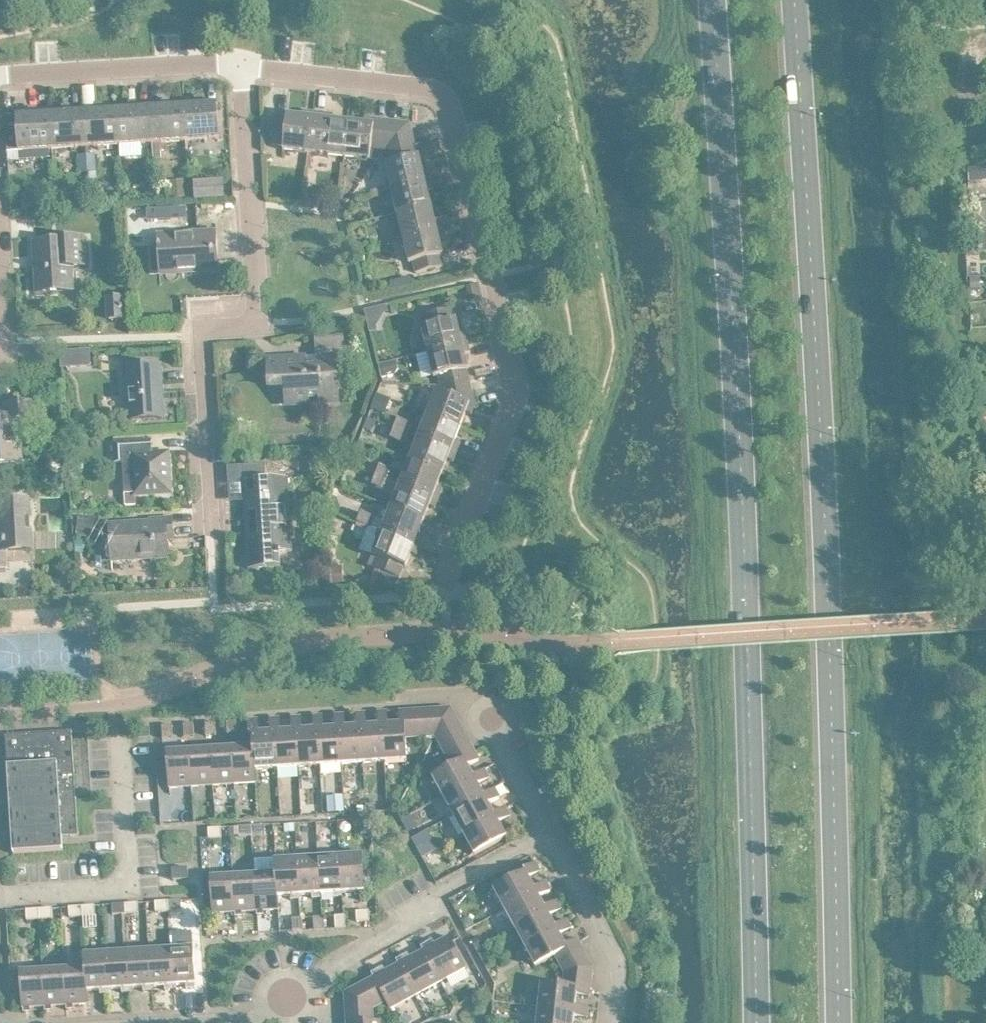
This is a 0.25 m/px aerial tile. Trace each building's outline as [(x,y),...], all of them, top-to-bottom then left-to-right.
[(212,93),(189,95),(191,134),(225,132),(223,97),(212,98),(212,93)] [(166,101),(156,101),(158,136),(191,134),(189,95),(166,96),(166,101)] [(145,97),(122,99),(125,138),(158,136),(156,101),(146,102),(145,97)] [(99,105),(89,106),(91,141),(125,138),(122,99),(99,100),(99,105)] [(79,101),(56,103),(58,143),(91,141),(89,106),(79,106),(79,101)] [(58,143),(56,103),(32,104),(33,109),(11,110),(13,145),(58,143)] [(289,144),(314,147),(319,106),(309,105),(308,110),(293,109),(292,110),(281,109),(278,138),(289,139),(289,144)] [(318,147),(350,151),(354,116),(339,114),(340,108),(319,106),(314,147),(318,147)] [(377,141),(392,143),(415,117),(370,112),(370,117),(354,116),(350,151),(376,153),(377,141)] [(391,158),(397,183),(437,173),(434,164),(429,165),(425,150),(423,150),(415,117),(392,143),(395,157),(391,158)] [(101,164),(100,149),(84,150),(85,165),(101,164)] [(397,183),(403,207),(437,199),(433,184),(439,183),(437,173),(397,183)] [(190,190),(189,175),(177,175),(178,191),(190,190)] [(403,207),(409,232),(448,222),(446,213),(440,214),(437,199),(403,207)] [(448,222),(409,232),(415,257),(419,256),(422,267),(450,260),(447,249),(449,248),(445,233),(451,232),(448,222)] [(224,254),(222,229),(204,230),(204,224),(186,225),(186,227),(162,229),(165,263),(184,261),(184,267),(219,265),(218,254),(224,254)] [(40,260),(40,261),(42,285),(64,284),(64,279),(74,278),(74,284),(79,283),(78,270),(74,271),(73,259),(91,258),(89,233),(39,236),(39,249),(42,249),(43,260),(40,260)] [(427,321),(433,346),(473,336),(471,327),(465,328),(461,313),(460,313),(457,302),(429,309),(432,320),(427,321)] [(312,352),(275,354),(276,381),(298,380),(299,397),(315,396),(315,392),(324,391),(325,396),(342,395),(340,350),(351,349),(350,328),(321,330),(322,351),(322,352),(313,353),(312,352)] [(444,370),(446,380),(474,373),(472,363),(474,362),(470,347),(476,346),(473,336),(433,346),(439,371),(444,370)] [(68,362),(76,362),(75,346),(75,344),(65,345),(66,362),(68,362)] [(400,369),(397,355),(384,358),(387,372),(400,369)] [(131,363),(134,411),(167,409),(164,361),(131,363)] [(442,384),(433,408),(466,420),(471,406),(477,408),(481,399),(474,373),(446,380),(448,386),(442,384)] [(378,401),(388,405),(392,403),(395,394),(383,389),(378,401)] [(26,452),(23,411),(39,410),(39,397),(11,398),(12,411),(0,412),(0,454),(26,452)] [(433,408),(424,431),(462,446),(466,437),(460,435),(466,420),(433,408)] [(403,412),(400,422),(413,427),(417,417),(403,412)] [(413,427),(400,422),(396,432),(409,437),(413,427)] [(424,431),(415,455),(447,467),(453,453),(458,455),(462,446),(424,431)] [(157,433),(119,435),(120,456),(128,455),(131,499),(141,499),(140,488),(176,486),(174,446),(148,448),(147,434),(157,434),(157,433)] [(316,451),(317,464),(326,464),(325,450),(316,451)] [(415,455),(406,478),(444,493),(447,484),(442,482),(447,467),(415,455)] [(298,546),(295,507),(293,471),(248,474),(254,562),(286,561),(285,546),(298,546)] [(406,478),(396,501),(429,515),(435,500),(440,503),(444,493),(406,478)] [(11,561),(10,543),(33,542),(33,543),(37,543),(34,495),(33,495),(33,497),(8,499),(8,497),(7,497),(8,521),(0,521),(0,561),(11,561)] [(396,501),(387,525),(425,540),(429,531),(423,529),(429,515),(396,501)] [(97,530),(99,512),(84,511),(83,529),(97,530)] [(115,518),(117,554),(173,551),(172,533),(179,532),(178,512),(156,514),(156,516),(145,516),(146,518),(120,520),(120,518),(115,518)] [(425,540),(387,525),(378,549),(382,550),(378,561),(405,572),(409,561),(411,562),(416,547),(422,549),(425,540)] [(338,578),(348,578),(347,562),(337,563),(338,578)] [(434,731),(440,730),(465,717),(456,701),(432,703),(434,731)] [(422,731),(434,731),(432,703),(421,704),(422,731)] [(411,732),(422,731),(421,704),(404,705),(405,718),(409,718),(410,732),(411,732)] [(412,754),(411,732),(410,732),(409,718),(405,718),(394,719),(393,705),(383,706),(384,719),(388,719),(390,755),(412,754)] [(368,756),(390,755),(388,719),(384,719),(372,720),(371,707),(361,707),(362,721),(366,720),(368,756)] [(347,758),(368,756),(366,720),(362,721),(351,721),(350,708),(340,709),(341,722),(345,722),(347,758)] [(325,759),(347,758),(345,722),(341,722),(329,723),(328,709),(318,710),(319,723),(323,723),(325,759)] [(304,761),(325,759),(323,723),(319,723),(308,724),(307,711),(297,711),(297,725),(301,724),(304,761)] [(282,762),(304,761),(301,724),(297,725),(286,725),(285,712),(275,713),(276,726),(280,726),(282,762)] [(261,763),(282,762),(280,726),(276,726),(265,727),(264,713),(254,714),(254,727),(258,727),(259,740),(261,763)] [(243,728),(242,715),(232,715),(233,728),(243,728)] [(221,729),(220,716),(210,717),(211,730),(221,729)] [(440,730),(446,741),(470,727),(465,717),(440,730)] [(200,730),(199,718),(189,718),(189,731),(200,730)] [(178,732),(177,719),(167,720),(168,732),(178,732)] [(68,831),(84,830),(81,792),(80,766),(77,725),(55,726),(55,730),(38,731),(38,727),(11,729),(18,847),(69,844),(68,831)] [(451,750),(452,751),(476,737),(470,727),(446,741),(451,750)] [(438,771),(449,791),(480,774),(478,770),(473,760),(485,754),(476,737),(452,751),(457,761),(438,771)] [(262,777),(261,763),(259,740),(238,742),(240,778),(262,777)] [(219,779),(240,778),(238,742),(216,743),(219,779)] [(197,781),(219,779),(216,743),(195,744),(197,781)] [(175,782),(197,781),(195,744),(172,746),(175,782)] [(457,761),(452,751),(451,750),(440,756),(446,767),(457,761)] [(449,791),(459,810),(491,793),(489,789),(483,779),(495,772),(490,764),(478,770),(480,774),(449,791)] [(459,810),(469,829),(501,812),(499,808),(494,798),(505,791),(500,783),(489,789),(491,793),(459,810)] [(332,790),(333,807),(350,805),(348,789),(332,790)] [(501,812),(469,829),(480,848),(512,831),(504,817),(516,810),(511,802),(499,808),(501,812)] [(406,814),(413,827),(423,822),(416,809),(406,814)] [(300,818),(290,818),(290,826),(300,826),(300,818)] [(257,830),(256,819),(243,820),(244,830),(257,830)] [(269,819),(256,819),(257,830),(270,829),(269,819)] [(227,831),(226,821),(213,822),(214,832),(227,831)] [(417,833),(427,852),(444,843),(433,824),(417,833)] [(367,849),(345,850),(347,886),(360,885),(360,890),(369,889),(367,849)] [(345,850),(323,851),(325,888),(338,887),(339,891),(347,891),(347,886),(345,850)] [(323,851),(302,853),(304,889),(317,888),(317,892),(326,892),(325,888),(323,851)] [(280,854),(280,867),(281,867),(282,890),(283,890),(295,889),(296,894),(304,893),(304,889),(302,853),(280,854)] [(499,883),(510,903),(541,886),(539,882),(534,872),(546,866),(541,857),(529,864),(530,867),(499,883)] [(176,862),(177,874),(194,873),(193,861),(176,862)] [(281,867),(280,867),(260,869),(262,905),(262,909),(269,909),(269,904),(284,903),(283,890),(282,890),(281,867)] [(260,869),(238,870),(240,906),(241,911),(247,910),(247,906),(262,905),(260,869)] [(240,906),(238,870),(216,871),(219,908),(219,912),(226,911),(226,907),(240,906)] [(510,903),(520,922),(552,905),(550,901),(544,891),(556,885),(551,876),(539,882),(541,886),(510,903)] [(186,894),(173,895),(174,905),(187,904),(186,894)] [(174,905),(173,895),(160,895),(161,906),(174,905)] [(520,922),(530,941),(562,924),(560,920),(555,910),(566,904),(562,895),(550,901),(552,905),(520,922)] [(143,896),(130,897),(131,907),(144,907),(143,896)] [(131,907),(130,897),(117,898),(118,908),(131,907)] [(100,899),(87,900),(88,910),(100,909),(100,899)] [(88,910),(87,900),(74,901),(75,911),(88,910)] [(57,902),(44,903),(45,913),(58,912),(57,902)] [(45,913),(44,903),(31,903),(32,914),(45,913)] [(361,905),(362,915),(375,915),(374,904),(361,905)] [(340,910),(341,923),(351,922),(350,909),(340,910)] [(319,911),(319,924),(330,923),(329,910),(319,911)] [(297,912),(298,925),(308,925),(307,912),(297,912)] [(541,960),(560,950),(560,949),(572,943),(571,939),(565,929),(577,923),(572,914),(560,920),(562,924),(530,941),(541,960)] [(426,940),(429,944),(445,975),(471,962),(453,930),(440,938),(438,934),(426,940)] [(481,943),(490,938),(485,931),(477,935),(481,943)] [(560,950),(566,960),(590,947),(582,933),(571,939),(572,943),(560,949),(560,950)] [(198,942),(176,943),(178,979),(191,978),(192,983),(200,982),(200,978),(201,978),(198,942)] [(176,943),(155,944),(157,980),(170,980),(170,984),(179,983),(178,979),(176,943)] [(155,944),(133,946),(135,982),(148,981),(149,985),(157,985),(157,980),(155,944)] [(402,953),(404,957),(420,989),(445,975),(429,944),(415,951),(413,947),(402,953)] [(133,946),(111,947),(114,983),(127,982),(127,987),(135,986),(135,982),(133,946)] [(89,948),(90,962),(91,962),(92,984),(93,984),(105,984),(106,988),(114,987),(114,983),(111,947),(89,948)] [(566,960),(570,968),(597,971),(598,962),(590,947),(566,960)] [(376,967),(378,971),(379,971),(392,994),(391,995),(395,1002),(420,989),(404,957),(390,965),(388,961),(376,967)] [(69,963),(71,999),(72,1003),(78,1003),(78,998),(94,997),(93,984),(92,984),(91,962),(90,962),(69,963)] [(69,963),(48,964),(50,1000),(50,1004),(57,1004),(57,1000),(71,999),(69,963)] [(50,1000),(48,964),(25,966),(27,1001),(28,1001),(28,1006),(35,1005),(35,1001),(50,1000)] [(547,978),(544,1000),(580,1004),(580,1000),(582,989),(595,991),(597,971),(570,968),(568,981),(547,978)] [(378,971),(369,976),(381,1000),(391,995),(392,994),(379,971),(378,971)] [(350,987),(351,1005),(379,1004),(379,1002),(381,1000),(369,976),(350,987)] [(542,1022),(553,1022),(578,1022),(579,1011),(592,1012),(594,1002),(580,1000),(580,1004),(544,1000),(542,1022)] [(351,1005),(352,1017),(379,1016),(379,1015),(379,1004),(351,1005)] [(404,1013),(413,1020),(418,1014),(410,1006),(404,1013)] [(388,1015),(379,1015),(379,1016),(352,1017),(352,1022),(388,1022),(388,1015)]
